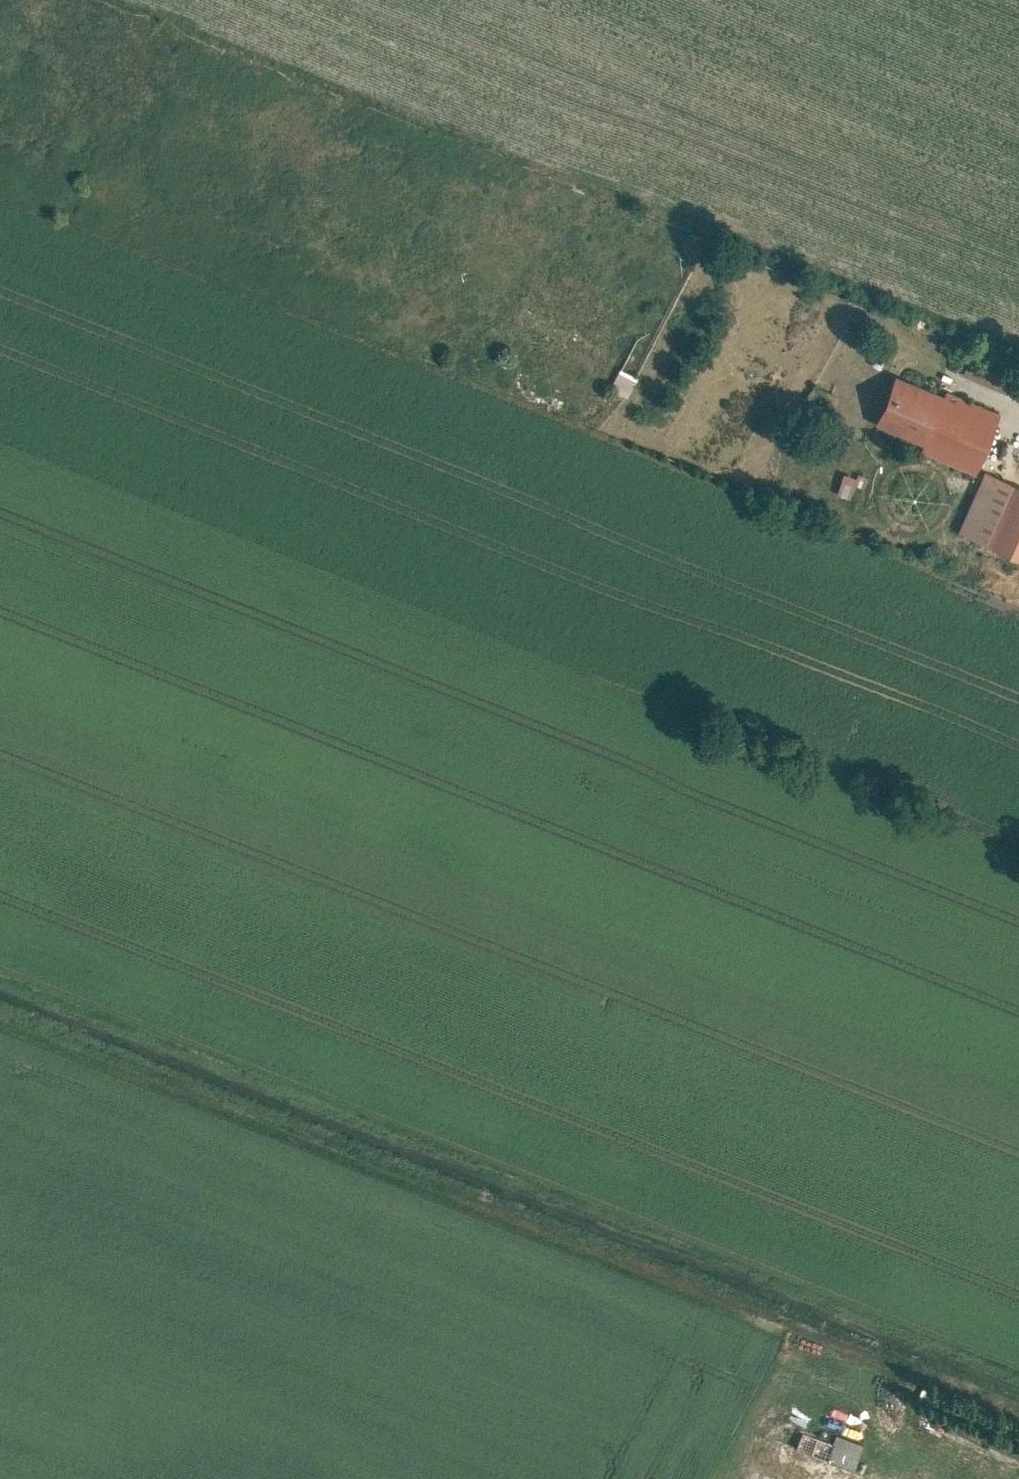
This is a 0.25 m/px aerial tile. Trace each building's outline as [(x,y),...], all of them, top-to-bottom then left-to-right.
[(607,385),(624,394),(632,377),(615,369),(607,385)] [(941,395),(894,375),(874,421),(919,440),(916,448),(973,472),(999,411),(944,388),(941,395)] [(983,469),(957,529),(1018,556),(1018,484),(983,469)] [(848,497),(853,476),(838,472),(832,492),(848,497)] [(799,1428),(791,1445),(850,1469),(860,1444),(832,1432),(829,1440),(799,1428)]
